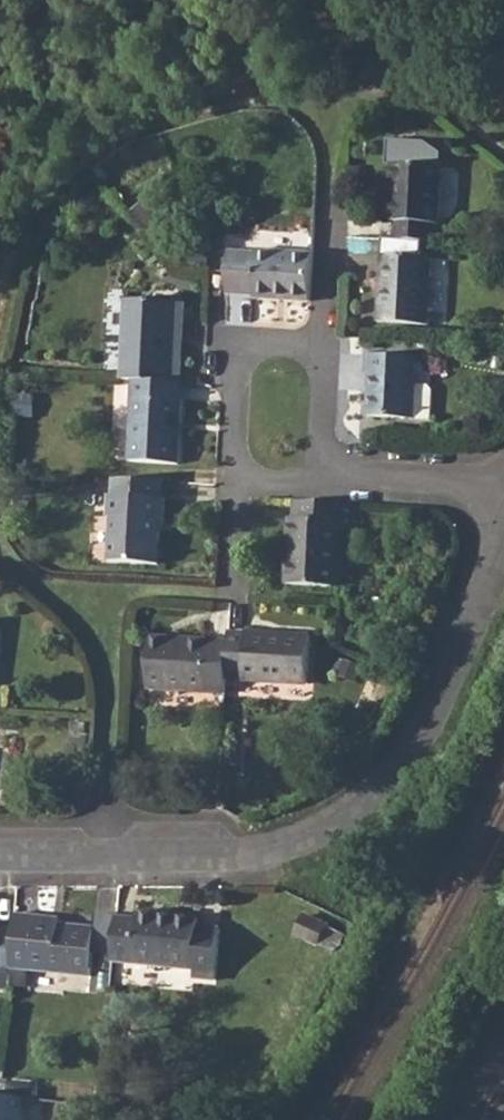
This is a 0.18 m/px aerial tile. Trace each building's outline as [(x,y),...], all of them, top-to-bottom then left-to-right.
[(396,222),(396,239),(432,241),(433,224),(438,224),(440,166),(395,164),(391,221),(396,222)] [(257,252),(230,251),(228,293),(254,294),(254,297),(311,300),(313,253),(307,252),(257,250),(257,252)] [(382,254),(378,322),(427,325),(431,257),(382,254)] [(126,300),(121,379),(134,379),(171,382),(176,302),(126,300)] [(369,355),(368,375),(370,376),(368,416),(413,418),(416,358),(369,355)] [(171,382),(134,379),(130,462),(178,464),(183,382),(171,382)] [(13,390),(12,412),(31,413),(33,391),(13,390)] [(157,564),(158,534),(154,534),(155,520),(163,521),(165,498),(109,496),(108,516),(112,516),(110,562),(157,564)] [(353,504),(297,501),(297,518),(291,519),(288,584),(336,586),(339,531),(344,531),(352,531),(353,504)] [(230,642),(228,679),(245,680),(245,682),(310,685),(313,635),(247,631),(247,633),(230,631),(230,642)] [(149,646),(147,688),(227,693),(228,679),(230,642),(168,638),(168,646),(149,646)] [(302,907),(291,929),(315,942),(327,919),(302,907)] [(115,917),(111,961),(194,968),(194,975),(215,977),(219,926),(199,924),(199,918),(137,913),(136,919),(115,917)] [(14,930),(11,968),(90,975),(95,927),(60,924),(35,922),(35,916),(16,914),(14,930)] [(10,969),(11,968),(14,930),(0,929),(0,968),(10,969)] [(23,1097),(0,1095),(0,1119),(21,1119),(23,1097)]
